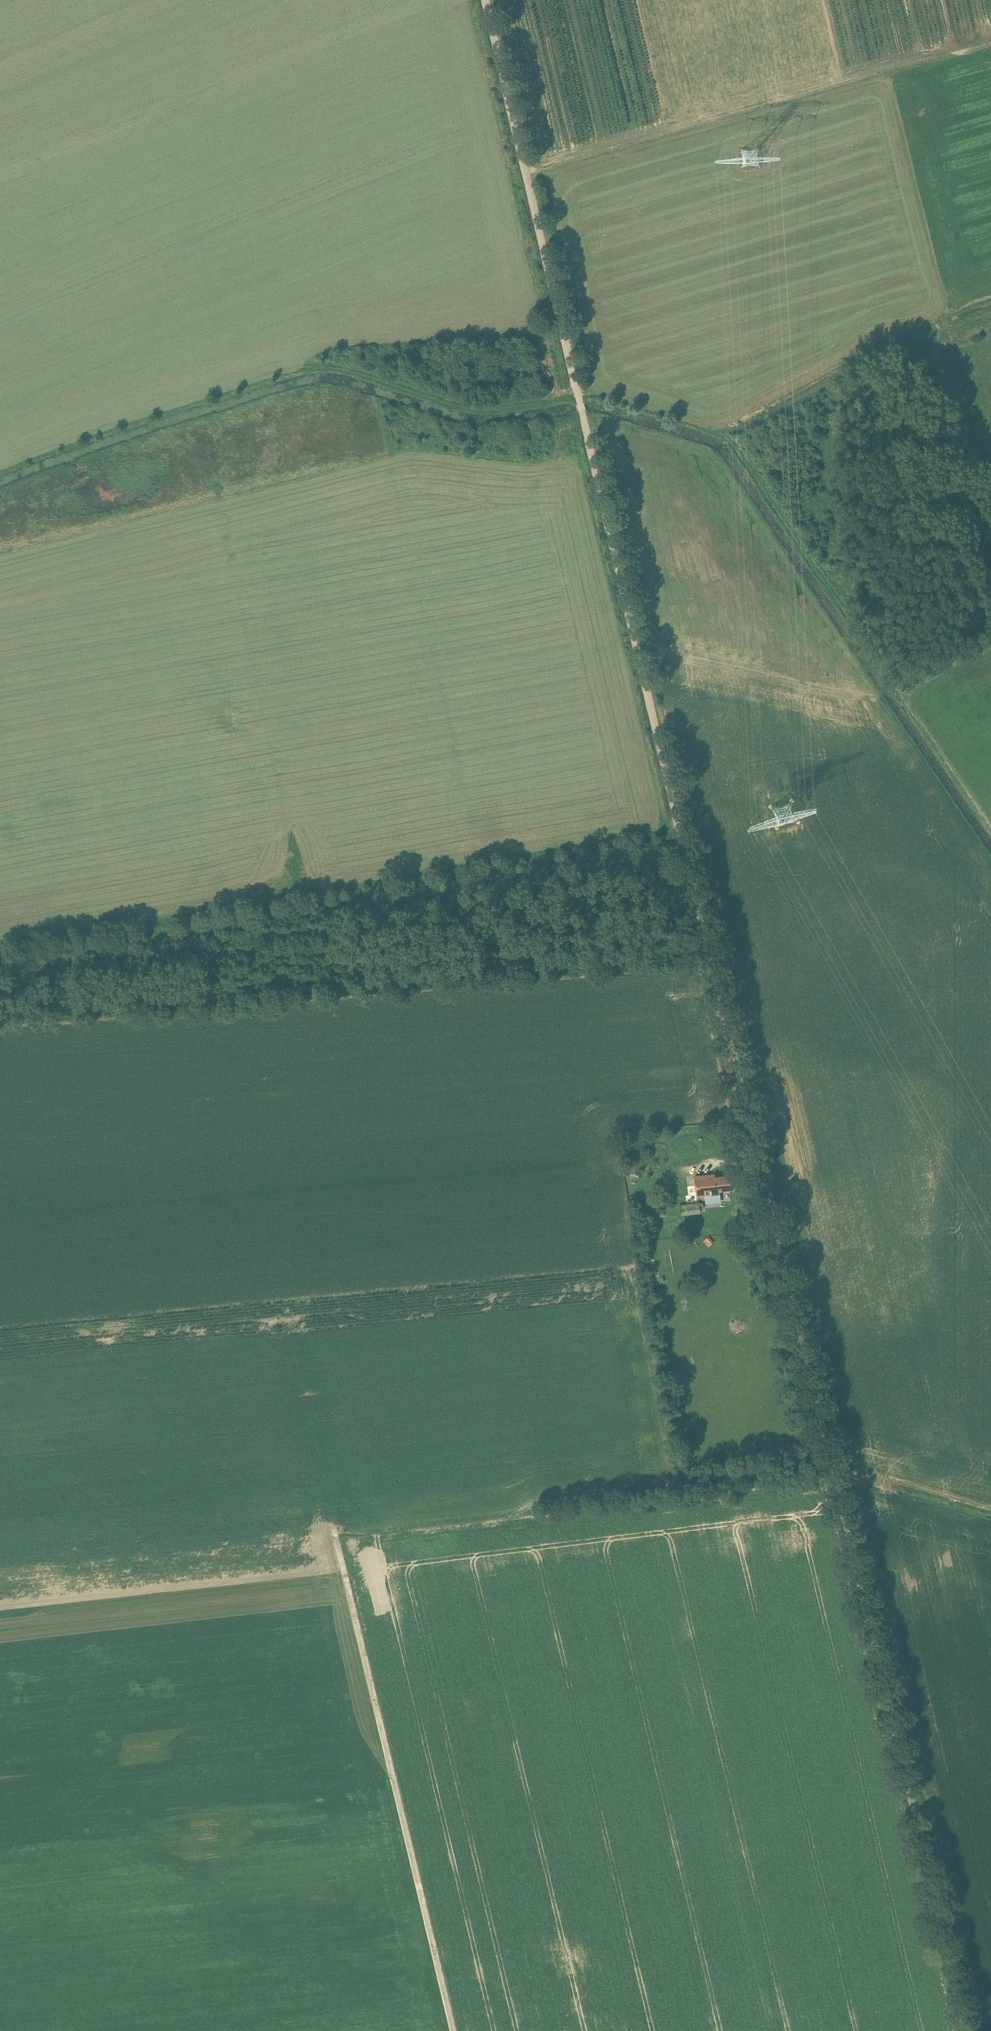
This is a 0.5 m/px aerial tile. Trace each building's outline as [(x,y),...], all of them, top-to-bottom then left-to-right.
[(732,1175),(718,1177),(716,1177),(715,1174),(695,1176),(697,1196),(713,1194),(714,1201),(721,1200),(720,1194),(720,1191),(733,1189),(732,1175)] [(681,1215),(701,1212),(700,1203),(680,1205),(681,1215)] [(711,1236),(703,1239),(707,1246),(714,1243),(711,1236)]
